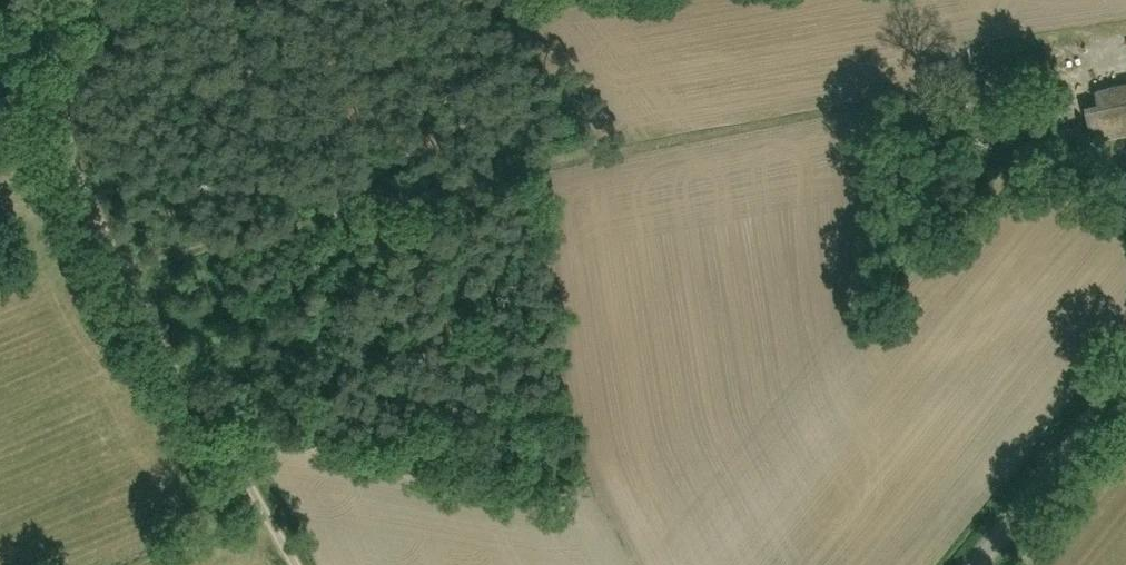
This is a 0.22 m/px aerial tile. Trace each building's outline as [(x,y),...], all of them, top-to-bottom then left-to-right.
[(1097,89),(1100,103),(1086,106),(1093,141),(1125,133),(1125,82),(1097,89)] [(1077,117),(1070,84),(1013,95),(1018,122),(1044,117),(1045,123),(1077,117)]
